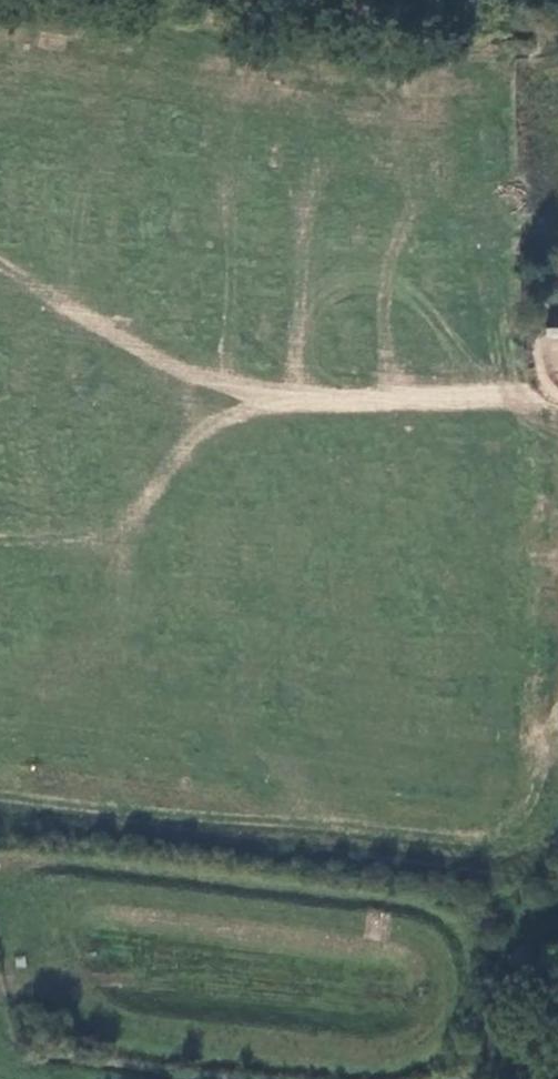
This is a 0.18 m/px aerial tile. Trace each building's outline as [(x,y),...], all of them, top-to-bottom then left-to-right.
[(548,317),(552,337),(557,337),(557,317),(548,317)]
